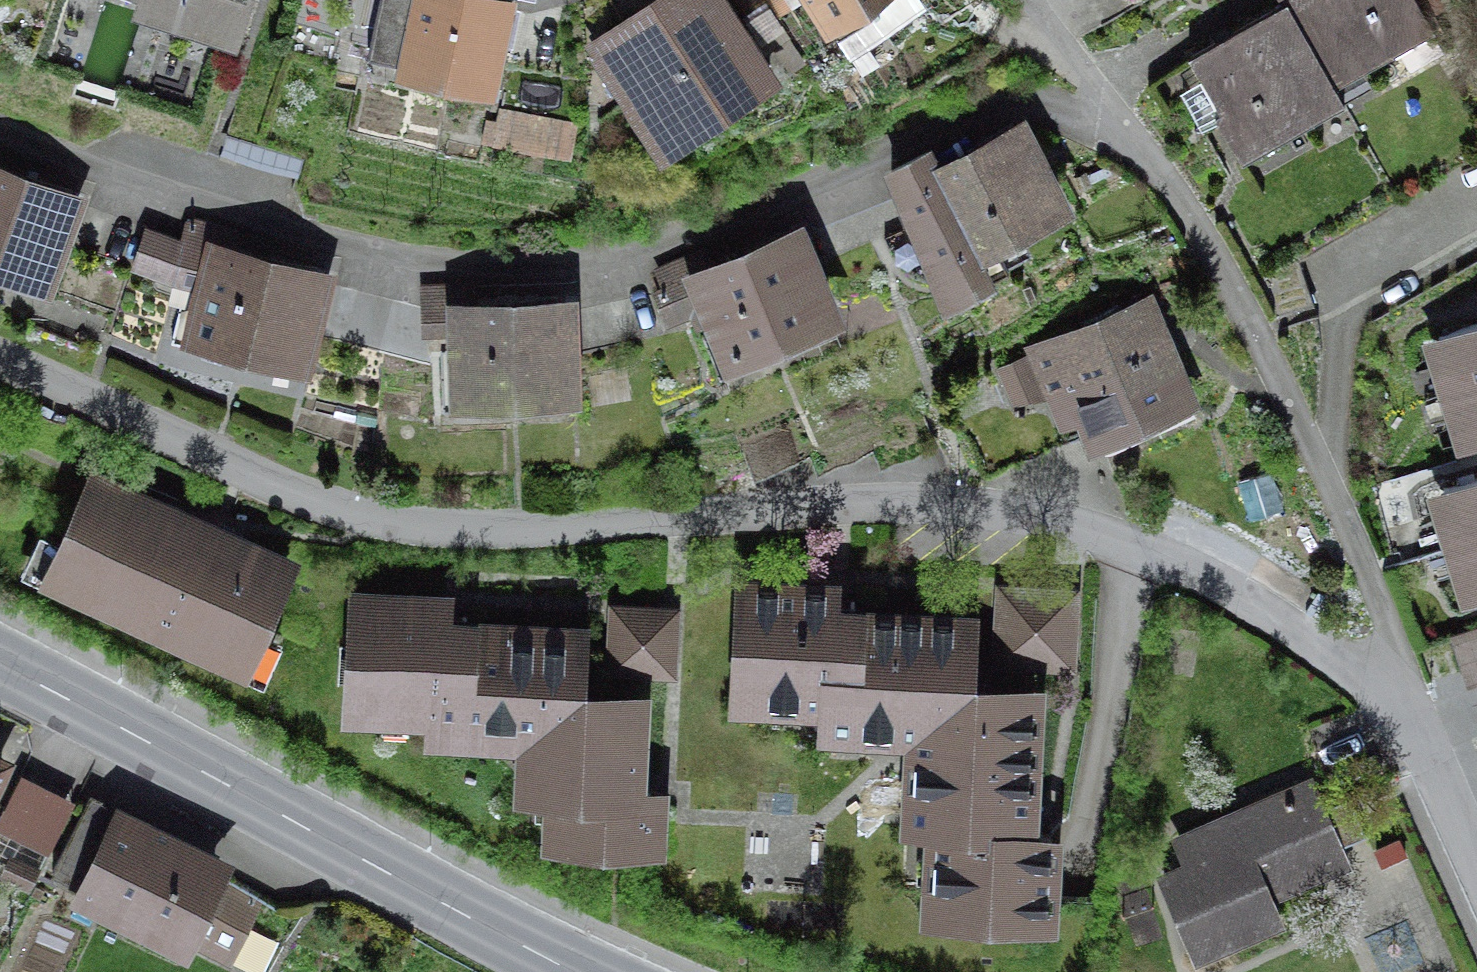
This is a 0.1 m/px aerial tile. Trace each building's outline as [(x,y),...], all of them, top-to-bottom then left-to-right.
[(246,0),(116,0),(231,41),(246,0)] [(364,58),(481,87),(503,0),(379,0),(364,58)] [(713,0),(659,0),(592,44),(661,148),(766,80),(713,0)] [(835,32),(882,0),(814,0),(835,32)] [(1285,5),(1326,83),(1427,30),(1411,0),(1282,0),(1285,5)] [(1285,5),(1184,60),(1239,160),(1339,107),(1326,83),(1285,5)] [(497,157),(577,162),(579,123),(500,118),(497,157)] [(932,154),(889,176),(950,296),(1007,268),(992,238),(1056,206),(1020,136),(943,174),(932,154)] [(43,285),(76,203),(0,173),(0,268),(43,285)] [(187,289),(173,340),(295,371),(319,280),(234,258),(240,236),(187,223),(182,244),(218,254),(208,294),(187,289)] [(182,244),(149,231),(135,269),(168,281),(182,244)] [(705,250),(662,267),(712,387),(757,368),(748,346),(824,315),(794,240),(714,273),(705,250)] [(477,286),(425,290),(426,312),(459,310),(462,350),(439,352),(443,408),(569,400),(564,309),(479,314),(477,286)] [(1038,373),(955,413),(985,475),(1091,424),(1106,457),(1194,415),(1149,320),(1088,349),(1077,327),(1027,351),(1038,373)] [(1431,338),(1444,389),(1476,380),(1476,326),(1431,338)] [(1444,389),(1460,443),(1476,438),(1476,380),(1444,389)] [(739,444),(755,480),(806,457),(797,438),(789,421),(739,444)] [(305,567),(94,471),(41,587),(252,679),(305,567)] [(1432,491),(1446,541),(1476,533),(1476,478),(1432,491)] [(1446,541),(1460,595),(1476,591),(1476,533),(1446,541)] [(831,588),(742,584),(734,697),(826,704),(821,732),(913,737),(966,691),(968,623),(828,611),(831,588)] [(1066,597),(1000,594),(997,658),(1062,661),(1066,597)] [(442,598),(355,597),(349,710),(435,713),(432,737),(528,741),(576,696),(581,634),(442,622),(442,598)] [(669,615),(617,613),(615,663),(667,665),(669,615)] [(1454,636),(1469,683),(1476,681),(1476,629),(1454,636)] [(1032,697),(966,691),(913,737),(907,832),(936,830),(928,917),(1046,924),(1051,833),(1023,832),(1032,697)] [(642,702),(576,696),(528,741),(526,795),(552,793),(551,842),(657,849),(660,796),(638,796),(642,702)] [(75,796),(23,770),(0,816),(0,828),(47,851),(75,796)] [(1342,867),(1311,789),(1151,851),(1194,960),(1284,925),(1272,895),(1342,867)] [(262,895),(90,803),(53,872),(225,964),(262,895)]
